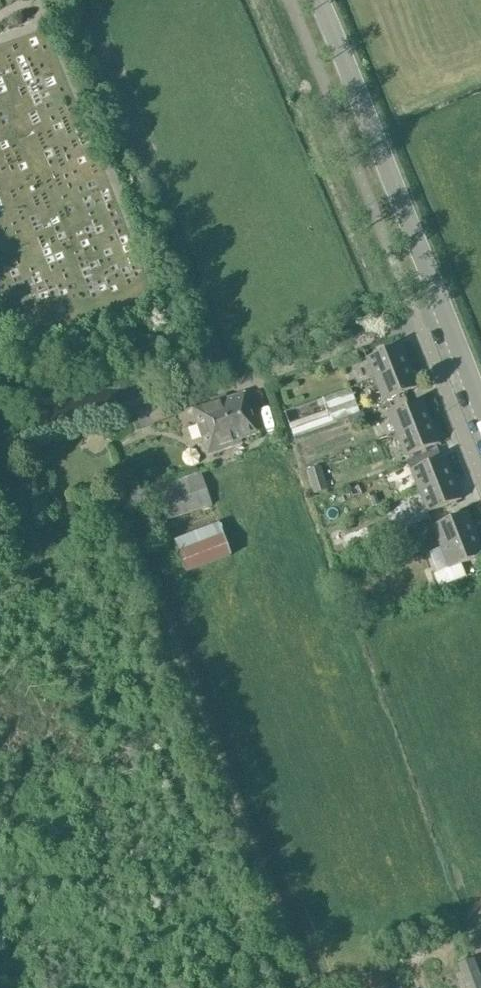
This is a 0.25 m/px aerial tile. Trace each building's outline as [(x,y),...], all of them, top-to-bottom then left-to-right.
[(366,358),(374,379),(409,366),(400,345),(366,358)] [(417,388),(409,366),(374,379),(383,401),(417,388)] [(240,439),(258,433),(244,394),(227,400),(226,396),(191,407),(207,455),(242,443),(240,439)] [(141,428),(151,424),(173,417),(168,401),(136,412),(141,428)] [(388,414),(396,435),(427,423),(431,422),(422,401),(388,414)] [(431,422),(427,423),(396,435),(405,457),(439,443),(431,422)] [(410,470),(418,491),(453,478),(444,457),(410,470)] [(328,490),(320,464),(306,468),(314,494),(328,490)] [(212,505),(200,473),(154,489),(166,522),(212,505)] [(461,499),(453,478),(418,491),(427,513),(461,499)] [(475,534),(466,512),(432,526),(440,547),(475,534)] [(174,541),(186,573),(230,556),(219,523),(174,541)] [(366,528),(343,537),(347,549),(371,539),(366,528)] [(480,556),(480,550),(475,534),(440,547),(449,569),(480,556)] [(465,987),(480,987),(480,978),(473,953),(456,959),(465,987)] [(385,979),(380,981),(378,975),(361,981),(364,987),(389,987),(385,979)]
